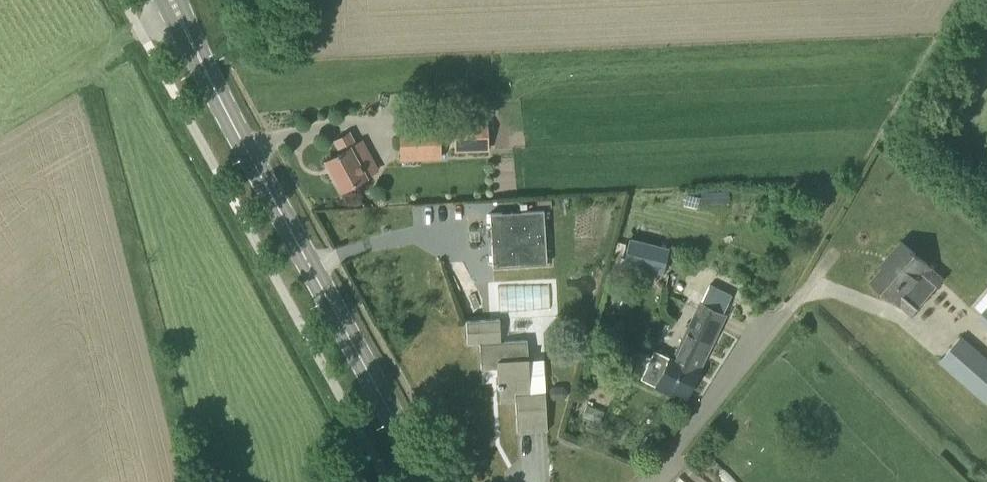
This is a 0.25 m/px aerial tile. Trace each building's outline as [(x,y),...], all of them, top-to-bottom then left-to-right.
[(455,151),(489,149),(488,119),(454,121),(455,151)] [(439,125),(401,126),(401,143),(419,143),(420,156),(440,155),(439,125)] [(357,144),(350,132),(335,140),(342,152),(326,160),(342,190),(367,176),(379,170),(363,141),(357,144)] [(494,266),(514,265),(546,263),(543,211),(491,214),(494,266)] [(617,241),(613,256),(629,261),(631,256),(654,263),(663,235),(637,227),(631,245),(617,241)] [(873,279),(898,301),(917,281),(930,293),(944,278),(931,266),(902,241),(884,262),(886,264),(873,279)] [(723,312),(727,301),(705,291),(700,302),(698,301),(682,336),(673,356),(670,354),(669,355),(654,348),(651,356),(641,352),(634,366),(644,370),(640,378),(671,393),(674,387),(688,394),(699,371),(697,370),(725,313),(723,312)] [(500,341),(499,318),(466,320),(468,343),(480,343),(481,368),(498,367),(499,384),(498,384),(498,388),(499,388),(500,401),(516,401),(517,432),(548,430),(546,392),(530,392),(527,339),(500,341)] [(962,336),(940,361),(986,402),(986,359),(962,336)]
